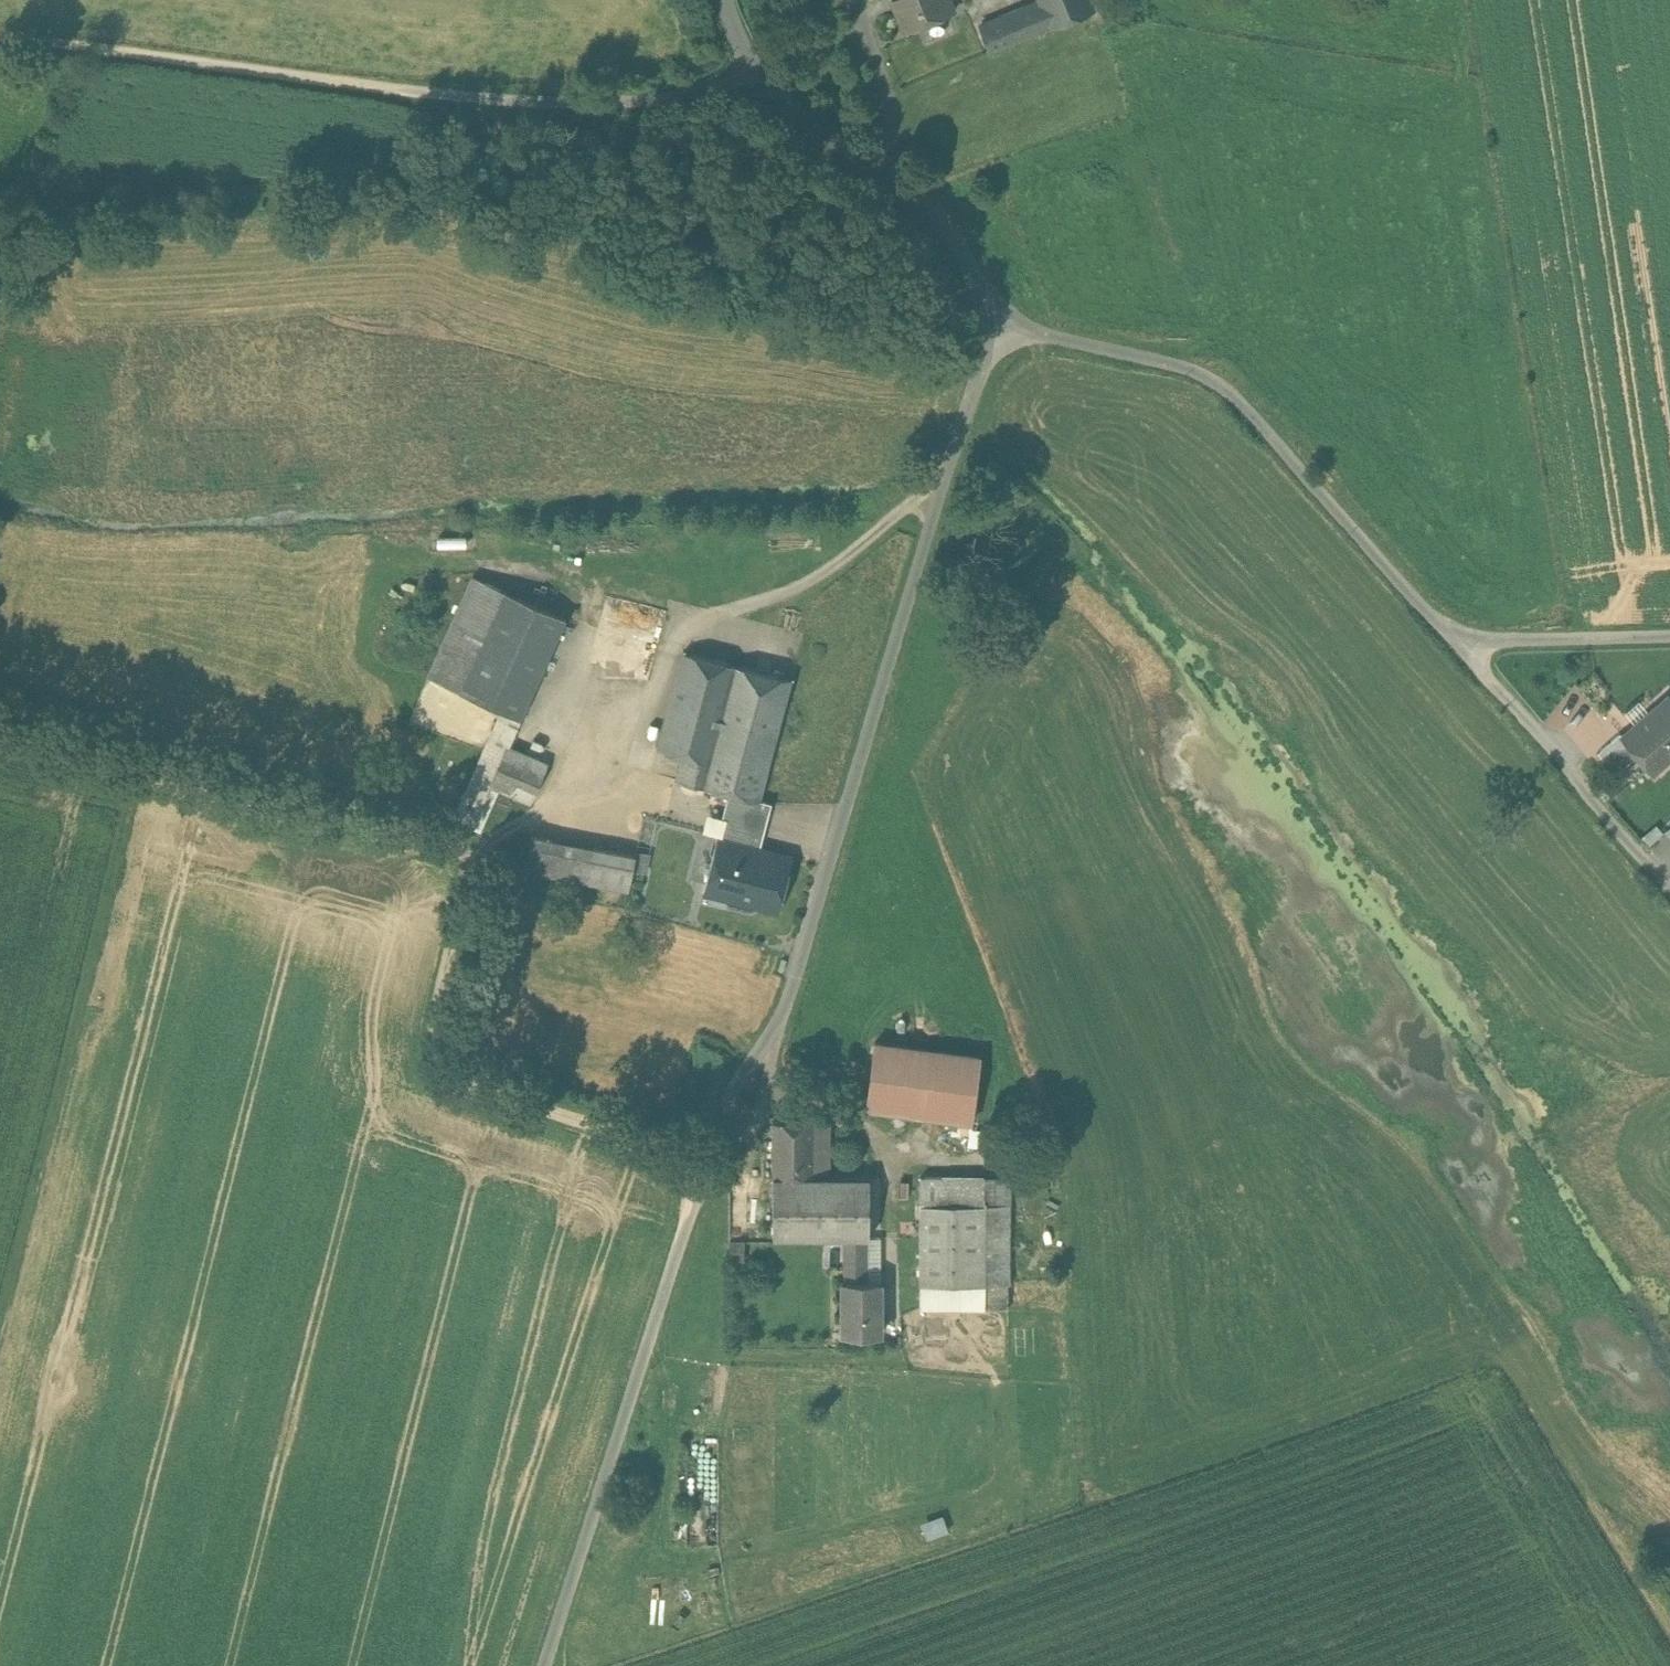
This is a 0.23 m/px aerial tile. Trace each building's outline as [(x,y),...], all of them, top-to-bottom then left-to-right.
[(905,30),(953,10),(949,0),(893,0),(905,30)] [(1052,27),(1041,0),(1027,0),(977,21),(990,52),(1052,27)] [(1052,27),(1114,2),(1113,0),(1041,0),(1052,27)] [(473,576),(428,677),(460,692),(506,591),(473,576)] [(566,618),(506,591),(460,692),(502,710),(521,718),(566,618)] [(792,679),(684,652),(658,749),(682,755),(676,780),(729,794),(742,797),(760,801),(761,800),(792,679)] [(1622,735),(1638,753),(1652,770),(1669,755),(1669,705),(1666,700),(1669,697),(1669,695),(1669,694),(1623,734),(1622,735)] [(502,710),(453,820),(472,830),(491,785),(509,747),(521,718),(502,710)] [(1620,731),(1598,750),(1616,771),(1638,753),(1622,735),(1623,734),(1620,731)] [(548,764),(509,747),(491,785),(531,803),(548,764)] [(763,838),(734,831),(742,797),(729,794),(723,817),(726,818),(709,885),(730,890),(728,896),(776,909),(789,857),(760,850),(763,838)] [(760,801),(742,797),(734,831),(763,838),(772,803),(761,800),(760,801)] [(636,855),(532,835),(525,870),(629,890),(636,855)] [(639,850),(637,870),(649,871),(651,852),(639,850)] [(980,1056),(875,1042),(867,1107),(972,1121),(980,1056)] [(830,1121),(774,1121),(773,1236),(833,1236),(836,1237),(866,1237),(869,1236),(869,1177),(830,1176),(830,1121)] [(985,1177),(921,1177),(920,1282),(1008,1283),(1008,1203),(985,1203),(985,1177)] [(866,1237),(836,1237),(836,1250),(846,1250),(846,1281),(843,1281),(843,1333),(881,1333),(881,1281),(866,1281),(866,1237)] [(996,1286),(980,1286),(979,1309),(996,1309),(996,1286)]
